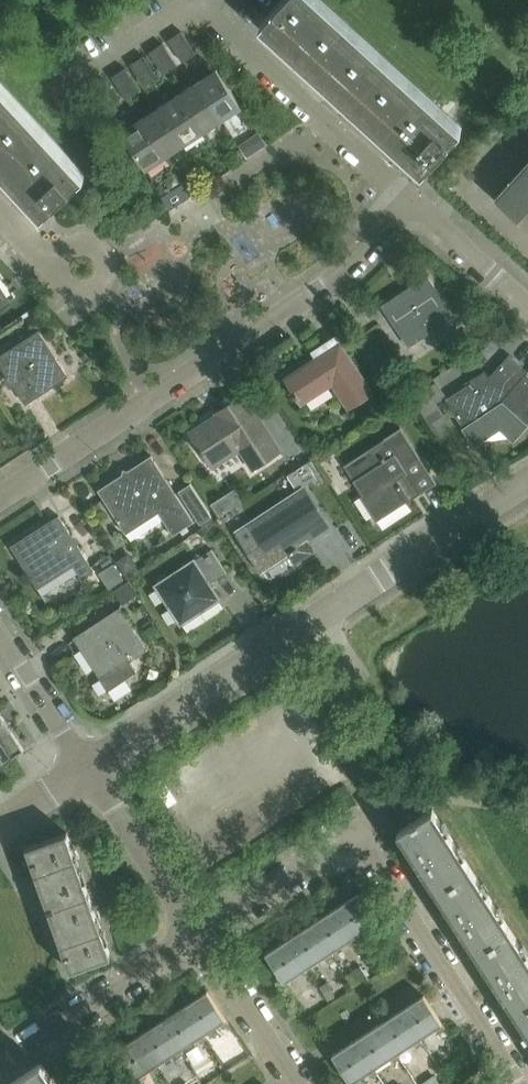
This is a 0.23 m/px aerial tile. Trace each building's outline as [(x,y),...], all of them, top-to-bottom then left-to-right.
[(446,114),(322,0),(282,0),(264,19),(397,141),(394,145),(408,158),(412,154),(426,167),(461,128),(446,114)] [(199,53),(184,30),(170,39),(185,62),(199,53)] [(180,65),(165,43),(151,52),(166,74),(180,65)] [(161,78),(146,55),(132,64),(147,87),(161,78)] [(141,90),(126,68),(113,76),(128,99),(141,90)] [(218,70),(198,83),(222,120),(243,107),(218,70)] [(73,158),(0,80),(0,157),(22,181),(18,184),(31,199),(35,195),(48,209),(86,173),(73,158)] [(123,103),(108,80),(94,89),(109,111),(123,103)] [(198,83),(180,95),(204,133),(222,120),(198,83)] [(204,133),(180,95),(161,108),(185,145),(204,133)] [(161,108),(142,120),(167,157),(185,145),(161,108)] [(147,170),(167,157),(142,120),(123,133),(147,170)] [(521,180),(506,197),(527,217),(527,173),(521,180)] [(428,276),(382,306),(408,346),(454,316),(428,276)] [(0,356),(0,361),(28,403),(69,376),(39,331),(0,356)] [(316,358),(285,378),(302,403),(332,384),(348,408),(373,392),(337,336),(312,352),(316,358)] [(446,400),(465,429),(493,411),(491,409),(500,402),(527,426),(527,424),(527,375),(527,374),(527,370),(510,354),(491,376),(485,371),(471,380),(473,382),(446,400)] [(217,414),(189,432),(209,463),(237,445),(252,469),(280,451),(244,395),(216,413),(217,414)] [(384,438),(344,464),(344,465),(349,463),(357,476),(353,479),(376,514),(404,496),(408,502),(412,500),(411,499),(437,482),(400,426),(384,437),(384,438)] [(98,490),(124,530),(147,515),(149,518),(162,509),(177,531),(173,534),(174,535),(195,521),(152,455),(98,490)] [(191,483),(179,491),(201,524),(213,516),(191,483)] [(304,488),(248,524),(273,563),(290,552),(291,554),(298,550),(297,547),(329,526),(304,488)] [(84,577),(96,569),(60,514),(12,546),(39,586),(75,563),(84,577)] [(211,549),(157,584),(182,623),(219,599),(209,583),(226,572),(211,549)] [(127,574),(139,568),(131,553),(119,560),(127,574)] [(104,567),(110,584),(126,579),(119,562),(104,567)] [(118,589),(125,600),(139,591),(133,580),(118,589)] [(136,671),(130,662),(148,650),(120,608),(74,638),(102,680),(103,680),(109,689),(136,671)] [(12,727),(0,710),(0,735),(12,727)] [(12,727),(0,735),(0,765),(25,748),(12,727)] [(399,832),(438,892),(473,869),(434,809),(399,832)] [(25,847),(47,909),(89,894),(67,831),(25,847)] [(173,855),(180,866),(189,861),(181,849),(173,855)] [(477,953),(512,930),(473,869),(438,892),(477,953)] [(111,957),(89,894),(47,909),(70,971),(111,957)] [(379,927),(358,894),(336,908),(354,937),(370,926),(374,931),(379,927)] [(357,941),(354,937),(336,908),(313,923),(331,951),(347,941),(351,946),(357,941)] [(334,956),(331,951),(313,923),(291,937),(309,966),(324,956),(329,960),(334,956)] [(512,930),(477,953),(517,1014),(527,1008),(527,954),(512,930)] [(312,970),(309,966),(291,937),(268,952),(286,981),(302,970),(307,975),(312,970)] [(207,990),(183,1005),(202,1034),(218,1023),(223,1027),(228,1023),(207,990)] [(425,996),(402,1011),(420,1039),(436,1028),(440,1033),(446,1029),(425,996)] [(202,1034),(183,1005),(161,1019),(180,1048),(195,1038),(199,1042),(205,1038),(202,1034)] [(517,1014),(527,1031),(527,1008),(517,1014)] [(423,1043),(420,1039),(402,1011),(379,1026),(397,1053),(414,1043),(418,1048),(423,1043)] [(161,1019),(139,1034),(158,1062),(174,1052),(178,1057),(183,1052),(180,1048),(161,1019)] [(379,1026),(357,1040),(375,1068),(391,1058),(395,1062),(400,1058),(397,1053),(379,1026)] [(158,1062),(139,1034),(117,1049),(135,1077),(151,1067),(155,1071),(160,1067),(158,1062)] [(378,1072),(375,1068),(357,1040),(334,1055),(352,1083),(368,1072),(373,1077),(378,1072)] [(41,1063),(9,1083),(55,1083),(41,1063)]
